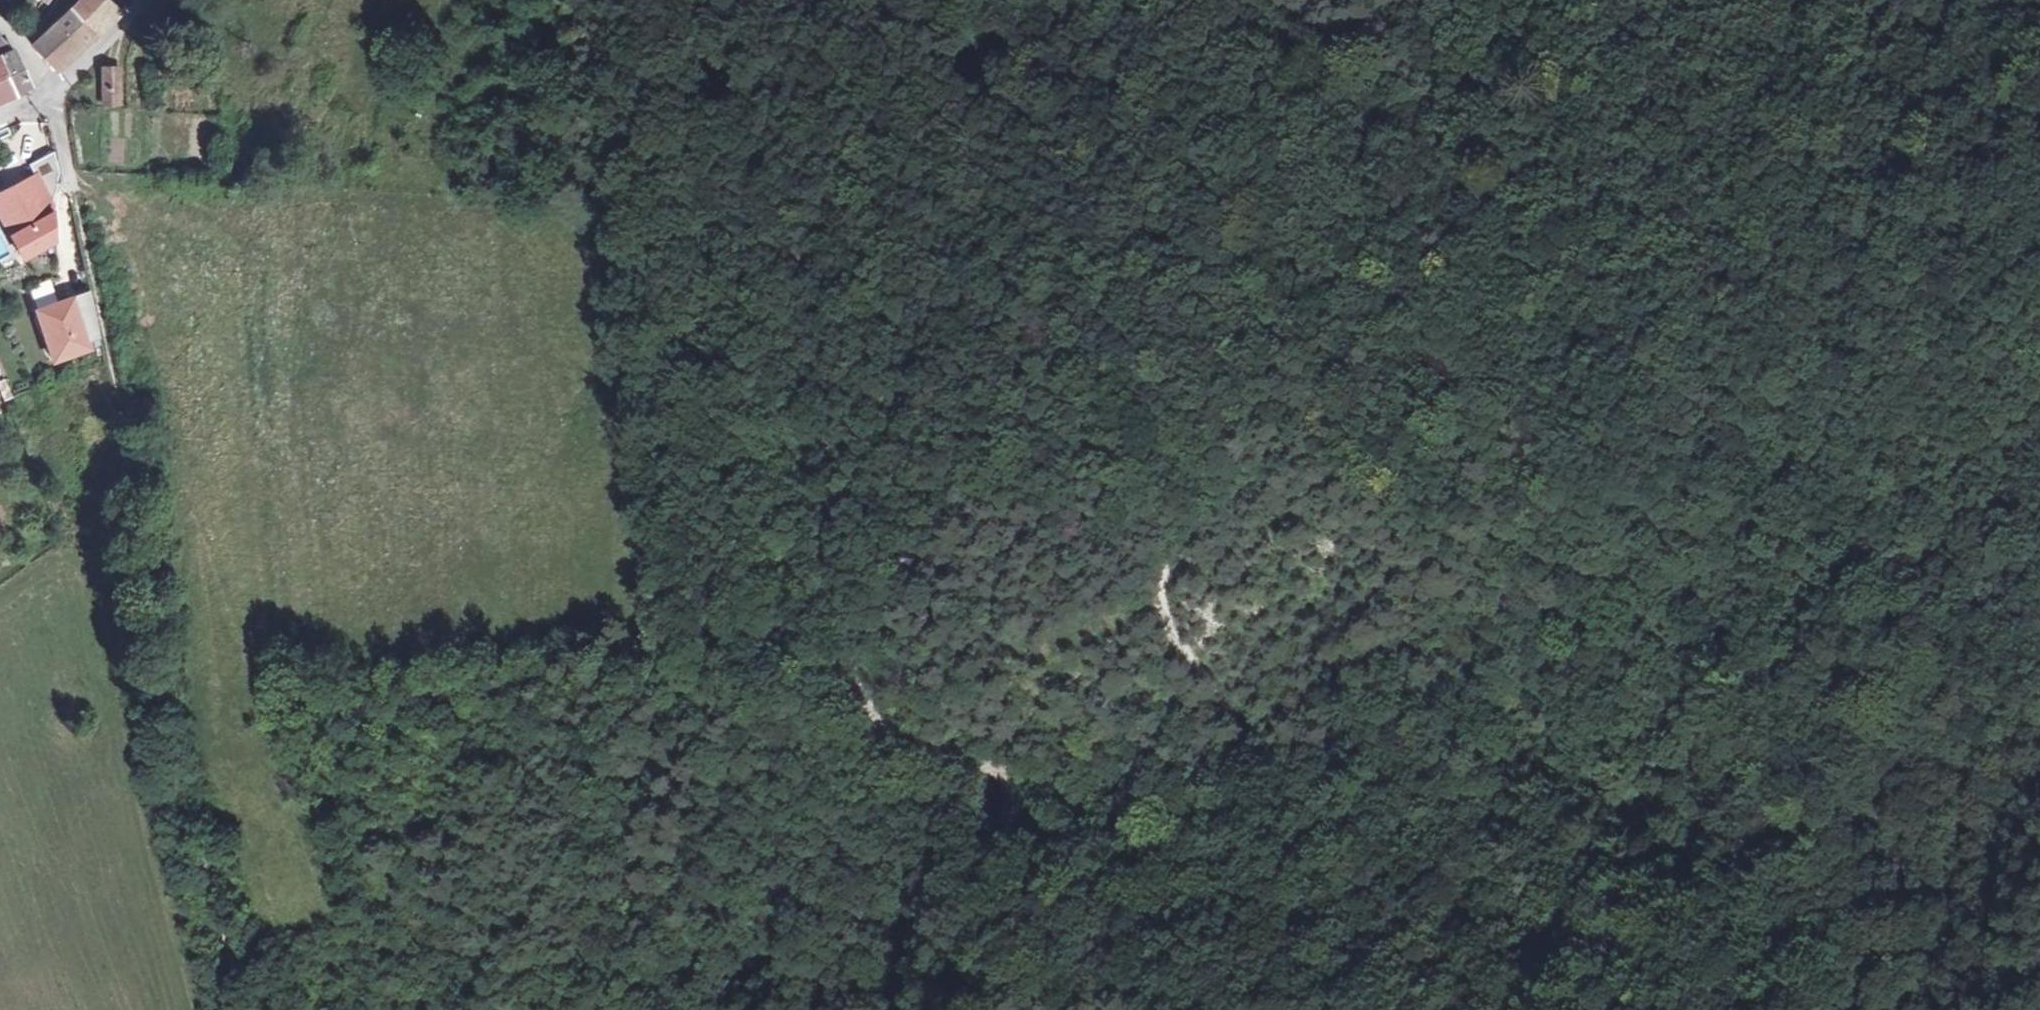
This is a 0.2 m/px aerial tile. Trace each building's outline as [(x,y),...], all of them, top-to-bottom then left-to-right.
[(69,7),(68,8),(96,31),(111,19),(117,13),(119,11),(106,0),(76,0),(69,7)] [(68,8),(31,43),(28,46),(52,69),(96,31),(68,8)] [(0,42),(0,66),(11,93),(27,86),(11,51),(0,42)] [(12,95),(11,93),(0,66),(0,99),(12,95)] [(121,71),(103,71),(103,106),(122,105),(121,71)] [(0,197),(0,260),(47,240),(33,203),(11,211),(4,195),(0,197)] [(85,345),(100,340),(90,294),(71,300),(85,345)] [(85,345),(71,300),(36,312),(53,364),(88,352),(85,345)] [(0,386),(0,393),(3,402),(11,399),(4,384),(0,386)]
